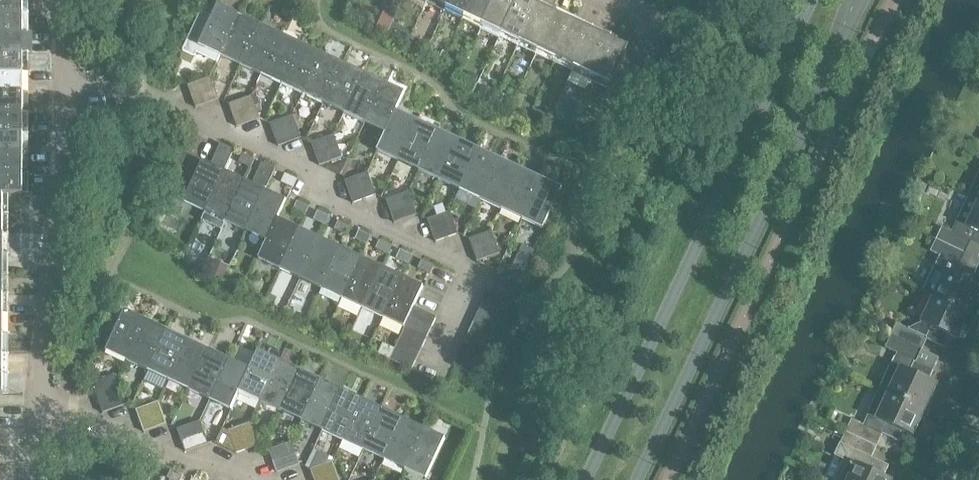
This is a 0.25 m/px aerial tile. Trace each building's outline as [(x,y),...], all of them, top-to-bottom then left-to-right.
[(24,13),(24,0),(0,0),(0,13),(24,13)] [(405,1),(423,10),(428,0),(406,0),(405,1)] [(447,8),(465,16),(473,0),(450,0),(447,8)] [(465,16),(466,16),(483,24),(495,0),(473,0),(465,16)] [(483,24),(484,25),(502,33),(517,0),(495,0),(483,24)] [(502,33),(503,34),(520,42),(538,5),(528,0),(517,0),(502,33)] [(217,61),(220,55),(239,15),(218,5),(213,16),(202,11),(184,51),(196,56),(198,52),(217,61)] [(538,5),(520,42),(521,42),(538,50),(556,13),(539,5),(538,5)] [(388,8),(383,17),(394,23),(398,13),(388,8)] [(24,13),(0,13),(0,33),(24,33),(24,13)] [(556,13),(538,50),(540,51),(556,59),(574,22),(557,14),(556,13)] [(260,25),(239,15),(220,55),(241,65),(260,25)] [(574,22),(556,59),(558,59),(574,67),(592,30),(575,22),(574,22)] [(281,34),(260,25),(241,65),(262,74),(281,34)] [(395,25),(391,33),(407,41),(411,32),(395,25)] [(575,67),(568,82),(585,90),(592,75),(610,39),(594,31),(592,30),(574,67),(575,67)] [(0,33),(0,54),(24,54),(24,33),(0,33)] [(301,44),(281,34),(262,74),(282,84),(301,44)] [(610,39),(592,75),(595,77),(612,84),(614,79),(615,78),(629,47),(610,39)] [(303,94),(322,54),(301,44),(282,84),(303,94)] [(24,54),(0,54),(0,74),(24,74),(24,54)] [(324,103),(343,64),(322,54),(303,94),(324,103)] [(364,74),(343,64),(324,103),(345,113),(364,74)] [(24,74),(0,74),(0,94),(24,94),(24,74)] [(384,83),(364,74),(345,113),(366,123),(384,83)] [(203,75),(189,80),(191,84),(205,79),(203,75)] [(192,96),(214,88),(210,77),(205,79),(191,84),(188,85),(192,96)] [(405,93),(384,83),(366,123),(386,132),(387,132),(397,111),(405,93)] [(219,99),(214,88),(192,96),(196,107),(219,99)] [(24,94),(0,94),(0,114),(24,114),(24,94)] [(256,95),(252,97),(256,107),(260,105),(256,95)] [(252,96),(230,104),(234,116),(256,108),(256,107),(252,97),(252,96)] [(260,119),(256,108),(234,116),(238,127),(260,119)] [(535,110),(530,120),(542,125),(546,116),(535,110)] [(399,160),(417,121),(397,111),(387,132),(386,132),(377,150),(399,160)] [(24,114),(0,114),(0,134),(24,134),(24,114)] [(275,135),(297,127),(293,116),(271,124),(275,135)] [(438,130),(417,121),(399,160),(420,170),(438,130)] [(301,137),(297,127),(275,135),(279,146),(301,137)] [(459,140),(438,130),(420,170),(440,179),(459,140)] [(593,133),(586,147),(598,153),(604,138),(593,133)] [(24,134),(0,134),(0,154),(24,154),(24,134)] [(316,154),(338,146),(334,135),(312,143),(316,154)] [(479,150),(459,140),(440,179),(461,189),(479,150)] [(180,183),(179,188),(180,192),(182,196),(185,199),(184,201),(205,211),(224,171),(225,172),(235,150),(223,144),(222,144),(212,165),(203,161),(197,174),(192,173),(188,174),(184,176),(181,179),(180,183)] [(342,157),(338,146),(316,154),(320,165),(342,157)] [(500,160),(479,150),(461,189),(482,199),(500,160)] [(24,154),(0,154),(0,174),(24,174),(24,154)] [(251,167),(255,159),(244,154),(240,162),(251,167)] [(503,209),(521,169),(500,160),(482,199),(503,209)] [(244,181),(226,221),(247,231),(265,191),(272,177),(276,169),(263,163),(252,185),(244,181)] [(542,179),(521,169),(503,209),(524,218),(542,179)] [(205,211),(202,220),(222,229),(226,221),(244,181),(225,172),(224,171),(205,211)] [(368,172),(357,177),(365,199),(376,195),(368,172)] [(24,174),(0,174),(0,194),(5,194),(24,194),(24,174)] [(294,188),(298,179),(286,174),(282,182),(294,188)] [(968,196),(969,196),(978,201),(978,174),(968,196)] [(365,199),(357,177),(345,181),(354,203),(365,199)] [(563,189),(542,179),(524,218),(545,228),(563,189)] [(265,191),(247,231),(268,241),(279,219),(288,201),(265,191)] [(409,192),(387,200),(391,211),(413,203),(409,192)] [(936,240),(967,254),(973,242),(978,245),(978,201),(969,196),(952,233),(942,228),(936,240)] [(306,215),(310,207),(298,202),(294,210),(306,215)] [(417,214),(413,203),(391,211),(395,222),(417,214)] [(330,216),(319,211),(315,219),(326,224),(330,216)] [(450,212),(439,215),(447,237),(458,233),(450,212)] [(447,237),(439,215),(428,219),(436,241),(447,237)] [(268,241),(259,259),(281,269),(300,229),(279,219),(268,241)] [(347,234),(351,226),(339,221),(335,229),(347,234)] [(300,229),(281,269),(302,279),(321,238),(300,229)] [(368,244),(371,236),(360,231),(356,238),(368,244)] [(474,250),(495,242),(491,231),(470,239),(474,250)] [(321,238),(302,279),(323,289),(342,248),(321,238)] [(389,254),(392,246),(381,240),(377,248),(389,254)] [(924,292),(935,297),(934,298),(976,317),(977,316),(971,313),(978,296),(978,288),(970,284),(976,272),(962,266),(967,254),(936,240),(931,252),(941,256),(924,292)] [(499,252),(495,242),(474,250),(478,260),(499,252)] [(524,272),(534,250),(523,245),(513,266),(524,272)] [(342,248),(323,289),(343,298),(362,258),(342,248)] [(409,263),(413,255),(401,250),(397,258),(409,263)] [(362,258),(343,298),(364,308),(383,267),(362,258)] [(215,259),(207,275),(222,282),(230,267),(215,259)] [(434,266),(423,260),(419,268),(431,273),(434,266)] [(383,267),(364,308),(385,318),(404,277),(383,267)] [(404,277),(385,318),(405,327),(411,316),(415,306),(424,287),(404,277)] [(506,311),(510,300),(489,291),(484,301),(506,311)] [(897,324),(890,338),(921,352),(927,341),(942,349),(943,348),(939,346),(945,333),(958,340),(970,316),(976,319),(976,317),(934,298),(923,322),(922,323),(909,330),(897,324)] [(501,322),(506,311),(484,301),(479,312),(501,322)] [(415,306),(411,316),(432,327),(437,316),(436,315),(415,306)] [(126,311),(107,351),(127,360),(146,321),(126,311)] [(496,333),(501,322),(479,312),(474,323),(496,333)] [(411,316),(405,327),(406,328),(427,337),(432,327),(411,316)] [(167,330),(146,321),(127,360),(148,370),(167,330)] [(491,343),(496,333),(474,323),(470,334),(491,343)] [(406,328),(401,338),(422,348),(427,337),(406,328)] [(187,340),(167,330),(148,370),(169,380),(187,340)] [(486,354),(491,343),(470,334),(465,344),(486,354)] [(401,338),(396,349),(417,359),(422,348),(401,338)] [(897,354),(880,390),(932,414),(932,412),(926,409),(937,386),(927,381),(929,376),(931,377),(934,371),(916,363),(921,352),(890,338),(886,349),(897,354)] [(208,350),(187,340),(169,380),(190,389),(208,350)] [(396,349),(391,360),(412,370),(417,359),(396,349)] [(211,399),(229,360),(208,350),(190,389),(211,399)] [(261,401),(279,362),(258,351),(249,369),(250,370),(240,391),(241,391),(261,401)] [(250,370),(249,369),(229,360),(211,399),(233,409),(241,391),(240,391),(250,370)] [(300,371),(279,362),(261,401),(282,411),(300,371)] [(303,420),(321,381),(300,371),(282,411),(303,420)] [(100,381),(96,391),(118,383),(119,383),(117,375),(100,381)] [(324,430),(342,391),(321,381),(303,420),(324,430)] [(96,391),(95,391),(99,402),(122,394),(118,383),(96,391)] [(852,420),(846,432),(878,446),(883,434),(901,443),(906,432),(914,436),(925,412),(931,415),(932,414),(880,390),(863,426),(852,420)] [(363,401),(342,391),(324,430),(344,440),(363,401)] [(126,405),(122,394),(99,402),(103,413),(126,405)] [(365,449),(383,410),(363,401),(344,440),(365,449)] [(160,402),(137,410),(141,421),(164,413),(160,402)] [(386,459),(404,420),(383,410),(365,449),(386,459)] [(168,425),(164,413),(141,421),(145,433),(168,425)] [(407,469),(425,430),(404,420),(386,459),(407,469)] [(182,441),(204,433),(200,422),(178,430),(182,441)] [(250,424),(239,428),(247,450),(258,446),(250,424)] [(247,450),(239,428),(228,432),(236,454),(247,450)] [(446,440),(425,430),(407,469),(427,479),(446,440)] [(836,479),(889,479),(885,478),(890,467),(872,459),(878,446),(846,432),(834,458),(844,462),(836,479)] [(186,452),(208,444),(204,433),(182,441),(186,452)] [(274,462),(296,454),(291,442),(270,450),(274,462)] [(320,452),(311,469),(322,465),(326,464),(330,456),(320,452)] [(300,465),(296,454),(274,462),(278,473),(300,465)] [(322,465),(328,479),(340,479),(333,461),(326,464),(322,465)] [(93,479),(107,479),(111,472),(96,465),(89,479),(93,479)] [(322,465),(311,469),(315,479),(328,479),(322,465)] [(184,475),(172,470),(169,478),(172,479),(182,479),(184,475)]
